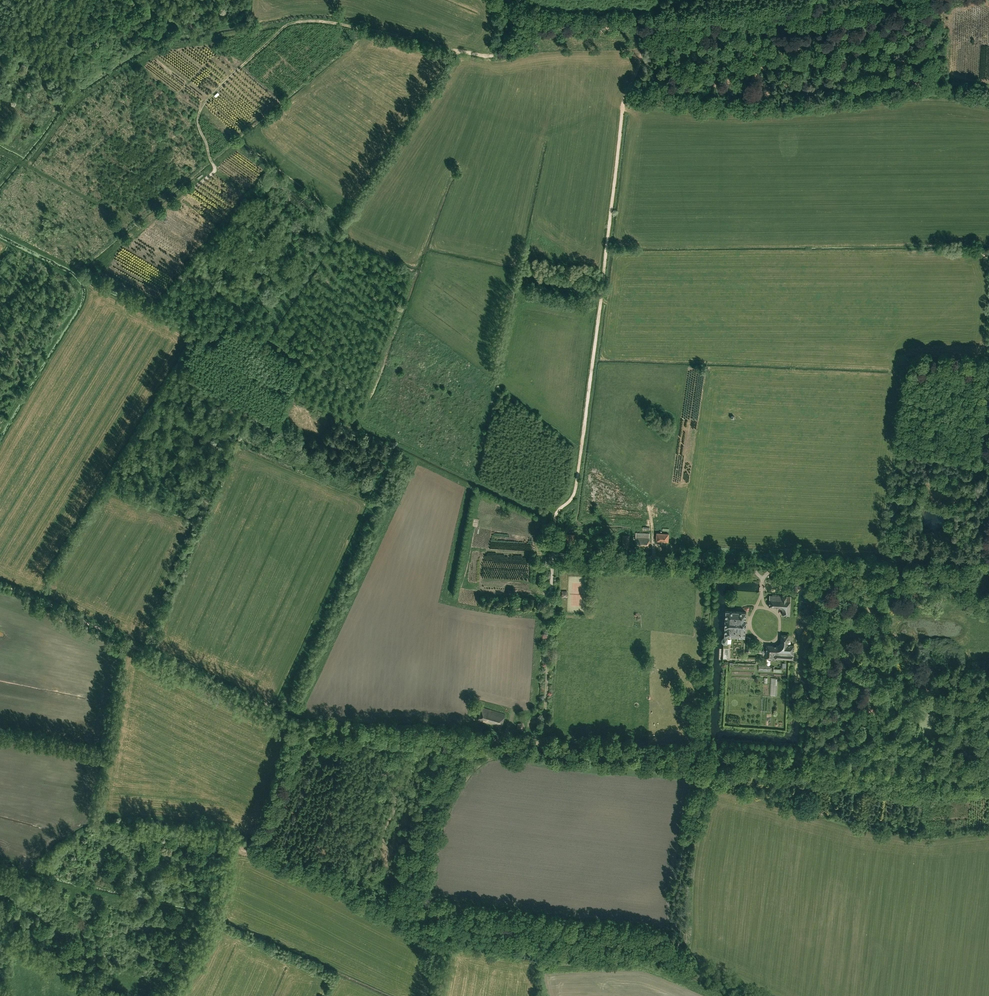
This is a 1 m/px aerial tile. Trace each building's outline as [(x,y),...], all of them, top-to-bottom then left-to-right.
[(575,545),(576,534),(566,533),(566,545),(575,545)] [(656,541),(668,541),(668,533),(656,533),(656,541)] [(635,548),(649,548),(649,536),(636,536),(635,548)] [(782,614),(782,615),(790,615),(790,596),(769,596),(769,607),(779,607),(780,607),(781,608),(782,608),(782,610),(782,611),(782,614)] [(724,635),(724,638),(722,640),(721,642),(724,645),(727,645),(728,643),(728,640),(727,638),(727,635),(745,636),(746,612),(725,610),(724,635)] [(794,645),(791,645),(791,641),(790,640),(788,640),(788,635),(781,635),(781,642),(780,643),(780,644),(779,645),(778,646),(777,647),(776,647),(767,646),(766,651),(760,650),(760,653),(761,653),(761,655),(766,656),(766,658),(771,658),(772,653),(775,654),(775,657),(793,659),(794,645)] [(760,659),(762,667),(769,665),(767,658),(760,659)] [(478,720),(501,727),(505,714),(482,707),(478,720)]
